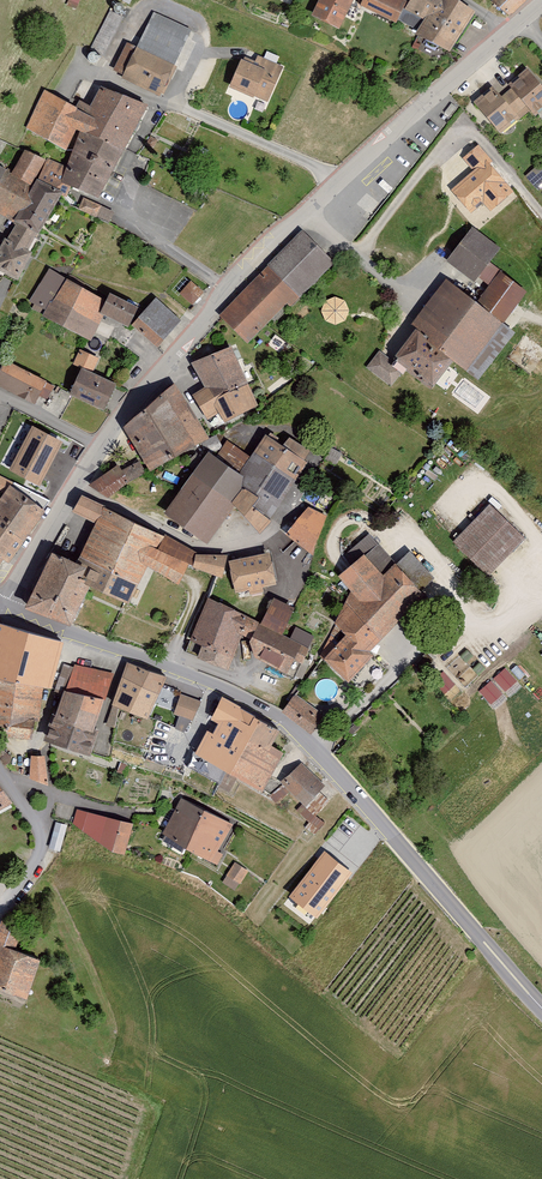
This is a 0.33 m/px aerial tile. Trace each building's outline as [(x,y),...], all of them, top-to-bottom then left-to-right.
[(312,19),(338,31),(355,0),(321,0),(312,19)] [(395,26),(408,2),(403,0),(365,0),(361,9),(395,26)] [(418,38),(451,53),(473,14),(449,0),(414,0),(406,12),(425,22),(418,38)] [(493,3),(511,16),(528,0),(494,0),(493,3)] [(118,28),(123,15),(108,10),(104,24),(118,28)] [(125,46),(112,75),(160,96),(188,35),(152,19),(137,51),(125,46)] [(247,46),(233,78),(275,96),(289,64),(247,46)] [(511,87),(536,118),(541,112),(541,84),(529,69),(511,87)] [(501,100),(491,88),(475,105),(501,135),(525,116),(508,94),(501,100)] [(26,131),(65,151),(73,131),(78,134),(121,151),(148,107),(100,90),(90,108),(79,102),(75,109),(45,93),(26,131)] [(78,134),(61,183),(101,198),(121,151),(78,134)] [(478,145),(462,159),(473,171),(451,191),(471,214),(483,203),(491,212),(514,191),(507,183),(501,176),(490,164),(493,162),(478,145)] [(47,162),(25,153),(9,177),(30,190),(36,180),(47,162)] [(16,227),(36,237),(37,238),(61,195),(36,180),(30,190),(9,177),(0,172),(0,220),(16,227)] [(0,251),(0,273),(17,282),(31,254),(28,253),(36,237),(16,227),(8,242),(6,241),(0,251)] [(472,230),(450,259),(474,278),(497,249),(472,230)] [(333,265),(300,235),(267,267),(219,317),(246,344),(286,305),(290,308),(333,265)] [(107,303),(50,271),(31,302),(45,311),(43,317),(91,344),(105,318),(100,315),(107,303)] [(195,304),(206,290),(184,274),(173,288),(195,304)] [(502,324),(526,293),(499,275),(479,304),(502,324)] [(454,362),(479,381),(515,336),(502,324),(479,304),(446,282),(430,304),(410,329),(416,333),(454,362)] [(138,310),(111,297),(107,303),(100,315),(105,318),(129,330),(138,310)] [(135,328),(156,348),(178,324),(157,304),(135,328)] [(395,359),(433,389),(454,362),(416,333),(395,359)] [(81,370),(69,398),(105,413),(117,386),(91,375),(98,360),(79,352),(73,366),(81,370)] [(253,406),(231,352),(187,366),(201,389),(185,403),(169,383),(121,429),(136,453),(148,474),(208,443),(199,426),(223,407),(233,419),(253,406)] [(378,353),(364,369),(391,389),(403,371),(378,353)] [(5,365),(0,375),(0,388),(34,407),(46,383),(5,365)] [(31,426),(22,446),(52,463),(63,441),(31,426)] [(235,508),(258,533),(292,487),(313,455),(290,439),(284,448),(267,435),(237,475),(247,482),(235,508)] [(52,463),(22,446),(10,469),(40,487),(52,463)] [(136,453),(90,486),(113,498),(148,474),(136,453)] [(207,455),(164,516),(209,545),(235,508),(247,482),(237,475),(207,455)] [(27,498),(10,485),(0,499),(0,537),(27,498)] [(148,569),(178,587),(187,569),(194,570),(197,557),(164,539),(82,494),(72,514),(95,524),(78,566),(88,570),(82,583),(92,588),(128,605),(148,569)] [(8,563),(45,511),(27,498),(0,537),(0,557),(8,563)] [(307,507),(285,536),(312,555),(324,519),(307,507)] [(490,508),(454,544),(488,580),(526,542),(490,508)] [(347,636),(325,662),(348,681),(372,657),(367,652),(425,598),(420,592),(434,579),(408,552),(394,566),(367,536),(344,555),(351,568),(338,579),(349,593),(335,626),(347,636)] [(269,554),(228,556),(229,568),(235,592),(277,585),(269,554)] [(194,570),(223,580),(229,568),(228,556),(197,557),(194,570)] [(26,607),(70,626),(92,588),(82,583),(88,570),(78,566),(61,558),(59,562),(51,558),(26,607)] [(260,626),(206,600),(190,641),(201,646),(196,659),(230,672),(241,636),(253,640),(260,626)] [(286,678),(302,647),(283,637),(294,611),(273,602),(260,626),(253,640),(250,645),(253,662),(286,678)] [(0,625),(0,679),(52,689),(62,644),(0,625)] [(76,665),(49,742),(87,756),(115,676),(76,665)] [(127,666),(114,705),(146,720),(163,680),(127,666)] [(507,692),(508,694),(521,684),(507,666),(478,689),(490,705),(507,692)] [(0,679),(0,734),(31,740),(33,724),(38,724),(40,691),(50,692),(52,689),(0,679)] [(328,713),(296,693),(284,712),(314,733),(328,713)] [(160,710),(154,723),(176,735),(182,720),(191,724),(200,704),(181,697),(173,718),(160,710)] [(221,789),(259,723),(222,697),(209,721),(212,723),(186,769),(221,789)] [(240,779),(264,791),(284,754),(271,746),(280,732),(259,723),(221,789),(231,793),(240,779)] [(45,759),(31,760),(29,779),(48,788),(45,759)] [(322,792),(299,768),(280,785),(307,810),(322,792)] [(0,786),(0,810),(12,803),(0,786)] [(204,812),(182,799),(161,836),(185,850),(204,812)] [(79,812),(74,830),(113,852),(125,855),(132,826),(79,812)] [(232,826),(204,812),(185,850),(216,868),(223,855),(219,850),(232,826)] [(56,827),(49,851),(58,854),(66,830),(56,827)] [(323,851),(288,897),(318,919),(352,873),(323,851)] [(234,867),(223,884),(235,892),(246,875),(234,867)] [(23,1002),(39,960),(13,950),(20,931),(0,923),(0,993),(23,1002)]
